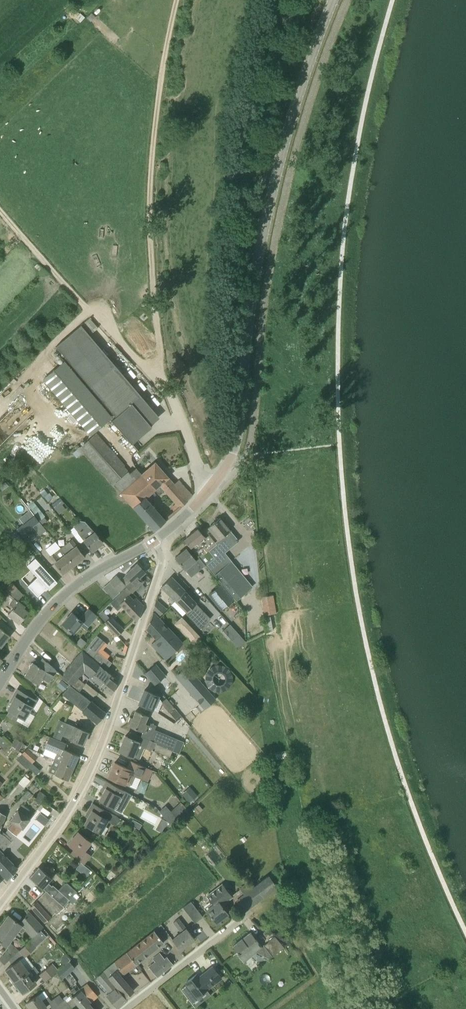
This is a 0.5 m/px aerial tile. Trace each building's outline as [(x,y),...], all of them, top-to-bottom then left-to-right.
[(81,326),(81,325),(56,347),(115,417),(111,420),(131,444),(152,427),(146,420),(154,412),(143,399),(143,398),(142,399),(140,396),(141,396),(140,396),(129,383),(129,382),(128,382),(126,380),(127,380),(126,379),(118,370),(119,370),(118,370),(116,368),(116,367),(108,358),(108,357),(107,358),(105,355),(106,355),(105,355),(98,346),(96,344),(96,343),(95,343),(89,336),(89,335),(88,335),(81,326)] [(90,435),(112,417),(64,362),(43,380),(90,435)] [(130,474),(128,472),(129,471),(97,433),(80,447),(112,485),(114,484),(154,531),(165,521),(145,497),(154,489),(142,475),(136,480),(130,474)] [(142,475),(154,489),(159,494),(164,489),(172,482),(155,464),(142,475)] [(192,496),(183,486),(179,481),(174,485),(188,500),(192,496)] [(164,489),(177,505),(180,508),(188,501),(187,500),(188,500),(174,485),(172,482),(164,489)] [(55,504),(58,511),(66,508),(63,501),(55,504)] [(31,510),(38,520),(44,516),(36,506),(31,510)] [(39,521),(31,511),(21,518),(25,523),(17,529),(24,538),(35,530),(32,526),(39,521)] [(206,565),(214,575),(221,569),(213,560),(226,549),(227,550),(226,549),(235,542),(236,543),(238,541),(230,531),(230,530),(220,518),(208,528),(218,540),(215,543),(216,544),(208,552),(213,559),(206,565)] [(103,543),(96,535),(94,532),(94,533),(87,524),(77,532),(84,540),(84,541),(92,551),(103,543)] [(184,540),(198,558),(205,565),(205,566),(206,565),(213,559),(208,552),(216,544),(215,543),(209,535),(205,538),(198,529),(184,540)] [(76,546),(71,540),(60,548),(73,565),(85,557),(76,546)] [(55,542),(45,549),(51,556),(49,557),(54,563),(56,566),(62,574),(73,565),(60,548),(55,542)] [(175,558),(181,566),(185,569),(191,577),(205,565),(198,558),(195,560),(191,555),(192,555),(191,553),(190,554),(186,549),(175,558)] [(35,558),(27,566),(37,577),(27,586),(37,597),(47,588),(49,590),(57,582),(35,558)] [(120,593),(126,587),(132,593),(143,582),(140,578),(145,572),(137,564),(125,575),(131,581),(126,586),(116,575),(110,582),(120,593)] [(227,564),(221,569),(214,575),(225,588),(236,601),(249,590),(238,577),(227,564)] [(28,612),(23,608),(24,606),(18,601),(23,594),(0,570),(0,587),(3,589),(6,586),(9,590),(8,591),(14,598),(9,605),(12,607),(7,614),(19,623),(28,612)] [(175,600),(184,591),(171,577),(161,587),(175,600)] [(234,600),(230,594),(221,584),(209,595),(222,610),(234,600)] [(126,587),(120,593),(114,597),(115,598),(110,603),(117,611),(123,606),(137,620),(137,621),(143,606),(130,594),(132,593),(126,587)] [(206,614),(184,591),(175,600),(186,612),(185,613),(200,628),(210,618),(206,614)] [(261,596),(264,615),(278,613),(274,593),(261,596)] [(160,617),(166,610),(156,601),(153,610),(160,617)] [(72,612),(62,623),(67,628),(66,630),(71,634),(72,632),(73,633),(80,624),(85,629),(97,615),(94,613),(89,609),(80,620),(72,612)] [(174,636),(160,619),(153,612),(146,628),(156,639),(152,643),(158,651),(174,636)] [(123,629),(112,617),(111,617),(104,623),(116,636),(123,629)] [(222,631),(225,634),(232,641),(239,635),(230,624),(222,631)] [(0,628),(0,647),(9,636),(3,631),(4,631),(0,628)] [(97,635),(83,652),(100,666),(91,677),(98,683),(102,686),(110,674),(105,670),(111,663),(98,652),(106,643),(97,635)] [(83,651),(72,664),(82,674),(84,671),(91,677),(100,666),(83,652),(83,651)] [(32,663),(25,676),(33,681),(39,684),(42,678),(49,682),(56,670),(47,662),(43,669),(37,666),(32,663)] [(78,679),(82,674),(72,664),(62,676),(73,685),(72,686),(79,692),(85,685),(78,679)] [(165,677),(155,665),(146,673),(156,684),(165,677)] [(229,686),(230,685),(230,684),(231,683),(231,682),(231,680),(231,679),(231,677),(231,676),(231,675),(230,674),(230,672),(229,671),(228,670),(227,669),(226,668),(225,668),(223,667),(222,667),(221,666),(219,666),(218,666),(217,666),(215,667),(214,667),(213,668),(212,668),(211,669),(210,670),(209,671),(208,672),(207,673),(207,675),(206,676),(206,677),(206,679),(206,680),(207,682),(207,683),(207,684),(208,685),(209,686),(210,688),(211,688),(212,689),(213,690),(214,690),(216,691),(217,691),(218,691),(220,691),(221,691),(222,691),(224,690),(225,690),(226,689),(227,688),(228,687),(229,686)] [(177,676),(195,696),(205,687),(187,667),(177,676)] [(110,674),(102,686),(112,694),(117,684),(118,681),(110,674)] [(65,688),(69,683),(62,677),(57,682),(65,688)] [(64,692),(76,702),(74,705),(83,712),(91,701),(79,692),(72,686),(70,685),(64,692)] [(35,700),(25,694),(17,689),(13,696),(14,697),(7,709),(10,711),(7,715),(16,720),(18,716),(25,719),(32,706),(35,700)] [(158,696),(154,694),(144,690),(139,704),(148,707),(152,710),(158,696)] [(166,698),(162,702),(161,703),(169,712),(174,708),(166,698)] [(83,712),(90,717),(98,724),(106,714),(91,701),(83,712)] [(130,718),(128,722),(130,723),(129,726),(139,729),(143,731),(141,736),(157,743),(156,744),(166,748),(173,750),(177,739),(171,737),(168,735),(155,730),(154,731),(146,728),(149,723),(145,721),(147,716),(145,715),(135,711),(132,719),(130,718)] [(79,728),(75,727),(67,724),(62,736),(82,745),(88,732),(79,728)] [(78,755),(66,750),(68,745),(49,736),(44,748),(56,754),(54,759),(73,768),(78,755)] [(156,744),(157,743),(141,736),(139,742),(125,736),(119,751),(133,757),(139,759),(144,747),(153,751),(156,744)] [(4,746),(9,742),(3,738),(0,742),(0,743),(4,746)] [(11,745),(19,749),(23,743),(15,738),(11,745)] [(32,763),(37,757),(27,748),(22,754),(32,763)] [(27,748),(37,757),(40,754),(27,748)] [(27,769),(32,763),(22,754),(16,760),(27,769)] [(67,780),(73,768),(54,759),(48,772),(55,774),(55,775),(67,780)] [(152,770),(129,760),(125,767),(114,762),(108,777),(128,786),(132,784),(135,776),(147,782),(152,770)] [(27,774),(20,779),(24,785),(31,780),(27,774)] [(124,790),(115,785),(106,781),(103,787),(105,789),(99,801),(113,809),(124,790)] [(182,793),(190,801),(198,794),(190,785),(182,793)] [(32,795),(28,791),(21,798),(25,802),(32,795)] [(120,818),(102,808),(93,803),(86,816),(88,817),(85,824),(100,833),(107,821),(116,826),(120,818)] [(165,808),(160,813),(171,825),(188,810),(182,803),(170,813),(165,808)] [(7,833),(5,836),(12,840),(23,829),(30,819),(26,816),(29,811),(22,805),(18,810),(17,810),(10,820),(13,822),(8,829),(9,830),(7,833)] [(162,818),(156,828),(162,831),(167,821),(162,818)] [(75,849),(71,854),(83,864),(90,856),(84,851),(91,842),(78,832),(68,844),(75,849)] [(0,833),(0,872),(8,880),(9,879),(17,869),(8,859),(1,852),(12,840),(5,836),(0,833)] [(46,891),(56,900),(63,906),(76,892),(67,883),(64,883),(58,890),(53,885),(52,886),(47,882),(51,878),(39,867),(30,877),(46,891)] [(264,896),(276,886),(269,876),(256,885),(264,896)] [(256,885),(247,892),(255,903),(264,896),(256,885)] [(220,904),(224,900),(231,895),(223,886),(217,891),(209,897),(215,904),(206,910),(215,923),(216,923),(215,921),(220,916),(222,918),(227,914),(220,904)] [(64,908),(63,906),(56,900),(46,891),(39,898),(39,899),(37,901),(36,901),(30,906),(45,922),(55,913),(56,915),(64,908)] [(83,899),(88,905),(96,897),(90,892),(83,899)] [(255,903),(247,892),(237,899),(245,910),(255,903)] [(203,917),(195,907),(191,901),(183,907),(195,923),(203,917)] [(43,927),(37,919),(29,911),(20,924),(8,915),(1,926),(14,936),(21,926),(32,938),(43,927)] [(194,939),(188,931),(186,929),(187,928),(179,918),(173,922),(181,933),(172,940),(180,950),(194,939)] [(0,958),(0,960),(4,965),(11,958),(19,951),(19,950),(9,942),(14,936),(1,926),(0,927),(0,942),(9,948),(0,958)] [(155,931),(126,953),(136,964),(163,942),(155,931)] [(275,936),(272,939),(262,947),(256,939),(254,940),(249,933),(233,946),(237,952),(236,953),(243,962),(256,952),(269,959),(284,947),(275,936)] [(30,940),(19,950),(19,951),(25,957),(36,947),(30,940)] [(104,971),(126,998),(133,991),(121,976),(136,964),(126,953),(104,971)] [(152,959),(154,962),(157,965),(151,970),(156,977),(172,964),(167,957),(165,959),(160,953),(152,959)] [(5,970),(14,982),(28,972),(19,960),(5,970)] [(61,979),(66,975),(73,969),(68,962),(55,972),(61,979)] [(57,971),(51,964),(39,974),(45,981),(57,971)] [(36,983),(32,977),(39,972),(35,966),(28,972),(14,982),(22,993),(36,983)] [(186,983),(187,984),(181,989),(190,1002),(221,978),(213,967),(199,977),(197,974),(186,983)] [(125,998),(126,998),(104,971),(96,977),(110,993),(106,996),(117,1008),(127,1000),(125,998)] [(77,1004),(82,1008),(93,1008),(88,1004),(97,996),(88,984),(72,997),(77,1004)] [(52,1008),(63,1001),(59,995),(51,1001),(48,997),(42,1001),(38,995),(26,1003),(30,1008),(42,1008),(46,1006),(49,1004),(52,1008)] [(64,1000),(63,1001),(52,1008),(51,1008),(71,1008),(64,1000)]
